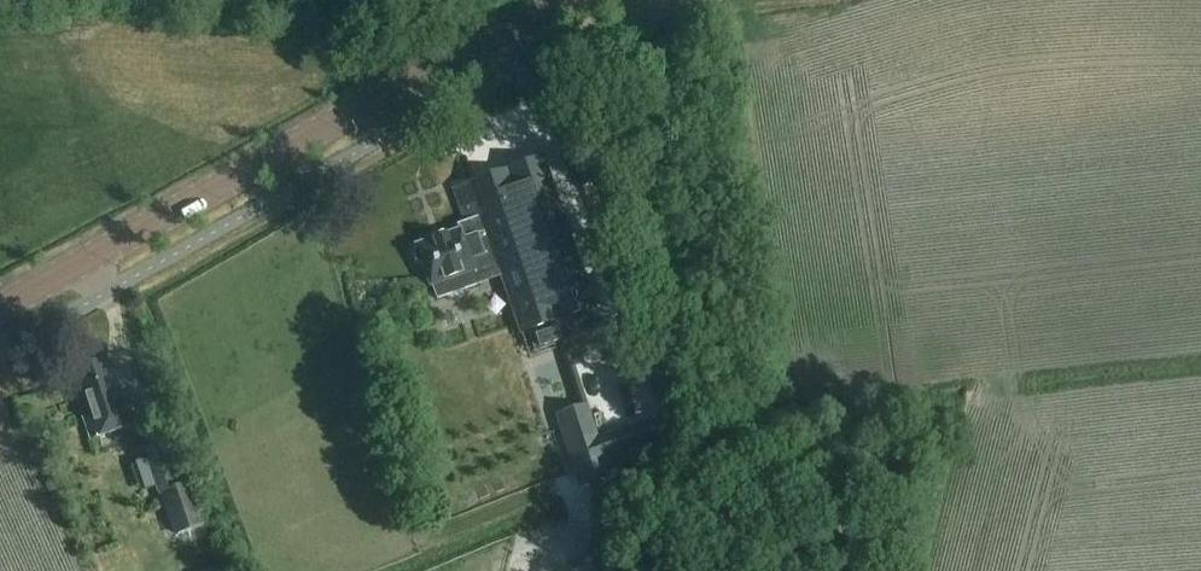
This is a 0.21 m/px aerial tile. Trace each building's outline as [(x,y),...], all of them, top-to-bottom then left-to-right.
[(419,244),(414,248),(417,257),(426,259),(432,279),(439,299),(451,295),(452,297),(465,292),(464,291),(484,284),(477,263),(487,260),(489,266),(500,262),(523,328),(525,327),(532,348),(535,355),(602,331),(592,303),(596,302),(543,152),(455,183),(467,217),(459,219),(461,226),(418,241),(419,244)] [(120,397),(107,358),(73,369),(82,395),(78,397),(92,438),(133,424),(124,396),(120,397)] [(673,415),(605,436),(616,470),(684,448),(673,415)] [(591,421),(560,431),(573,475),(605,465),(591,421)] [(163,445),(142,452),(174,541),(202,532),(189,489),(179,491),(163,445)]
